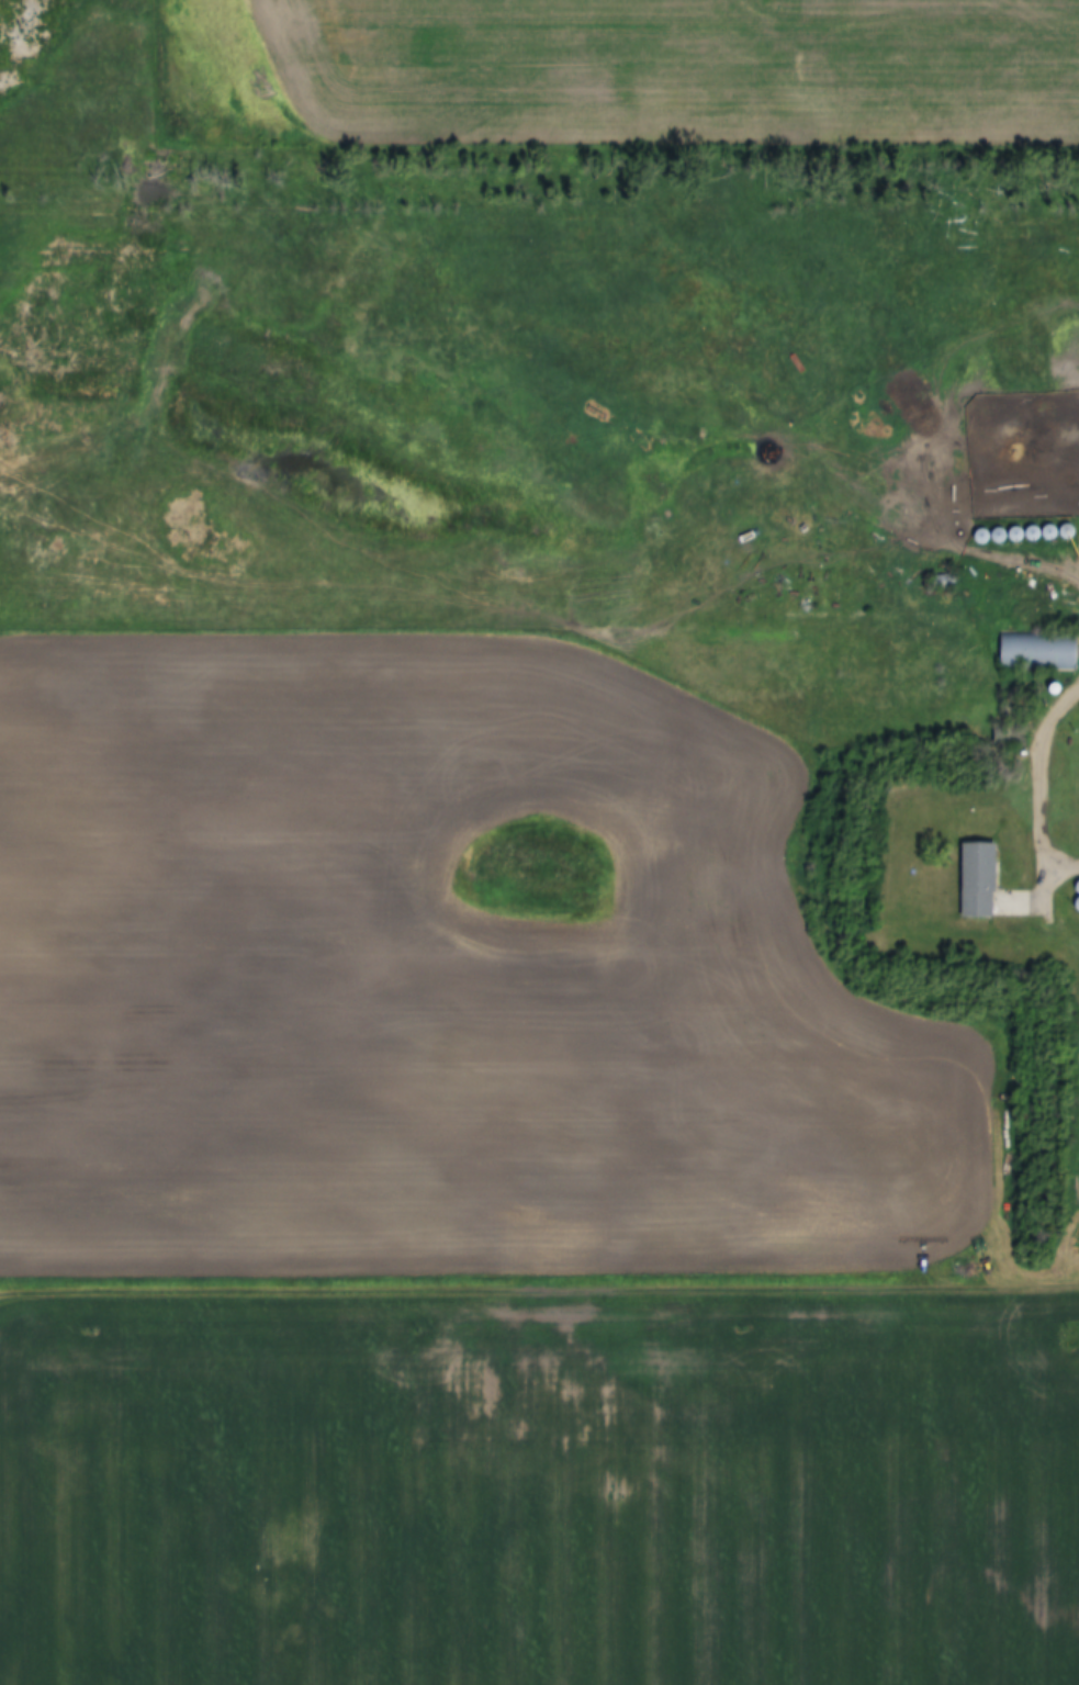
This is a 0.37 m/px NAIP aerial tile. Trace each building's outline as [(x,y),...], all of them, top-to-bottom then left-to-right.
[(965,918),(1000,918),(1001,843),(967,843),(965,918)]
